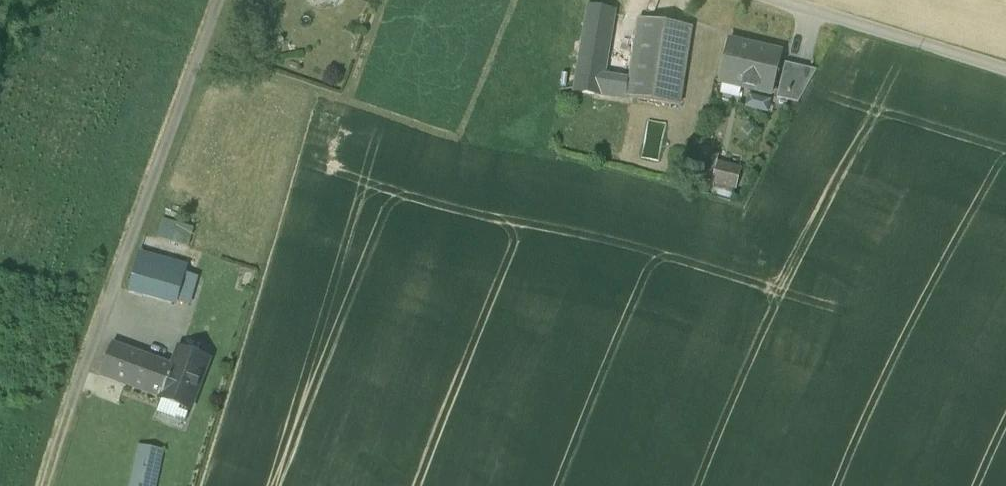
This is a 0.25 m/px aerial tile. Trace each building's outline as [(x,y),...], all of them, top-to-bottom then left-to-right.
[(602,96),(605,81),(606,70),(604,70),(613,14),(590,9),(576,92),(602,96)] [(692,28),(640,20),(630,86),(628,100),(680,107),(692,28)] [(781,55),(729,43),(720,83),(772,96),(781,55)] [(817,73),(785,65),(777,100),(798,105),(817,73)] [(602,96),(628,100),(630,86),(605,81),(602,96)] [(743,91),(739,105),(771,112),(774,98),(743,91)] [(717,158),(707,156),(701,181),(737,190),(742,171),(718,164),(717,158)] [(158,240),(191,247),(195,226),(162,219),(158,240)] [(129,292),(175,305),(187,267),(141,254),(129,292)] [(174,367),(112,344),(100,377),(161,399),(174,367)] [(180,350),(174,367),(161,399),(190,410),(209,360),(180,350)] [(165,449),(138,444),(130,485),(158,485),(165,449)]
